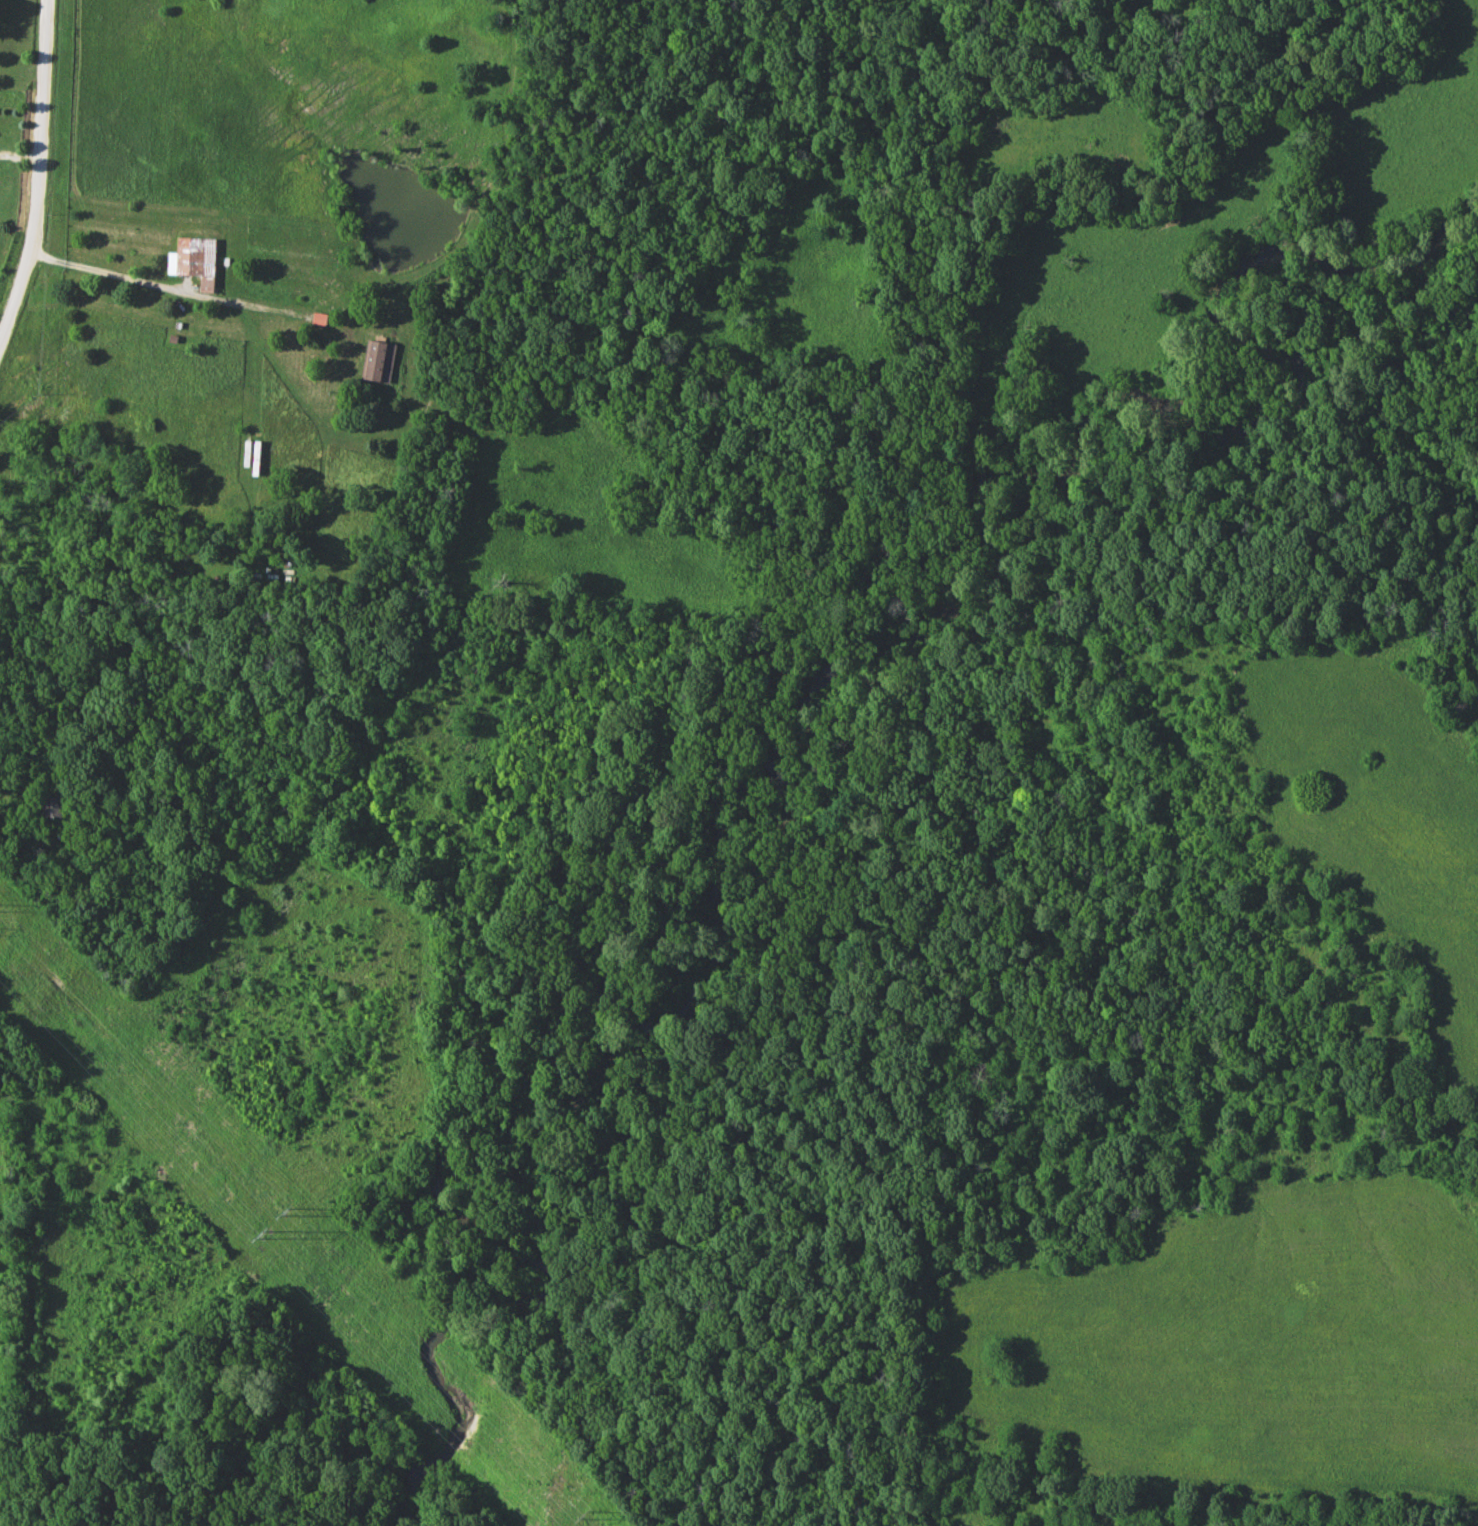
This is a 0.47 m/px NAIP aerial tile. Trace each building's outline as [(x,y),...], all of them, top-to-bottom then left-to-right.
[(218,238),(179,237),(179,274),(203,275),(203,291),(217,291),(218,238)] [(327,324),(327,315),(316,315),(316,324),(327,324)] [(365,381),(393,384),(398,344),(370,340),(365,381)] [(66,819),(66,798),(45,798),(45,819),(66,819)]
